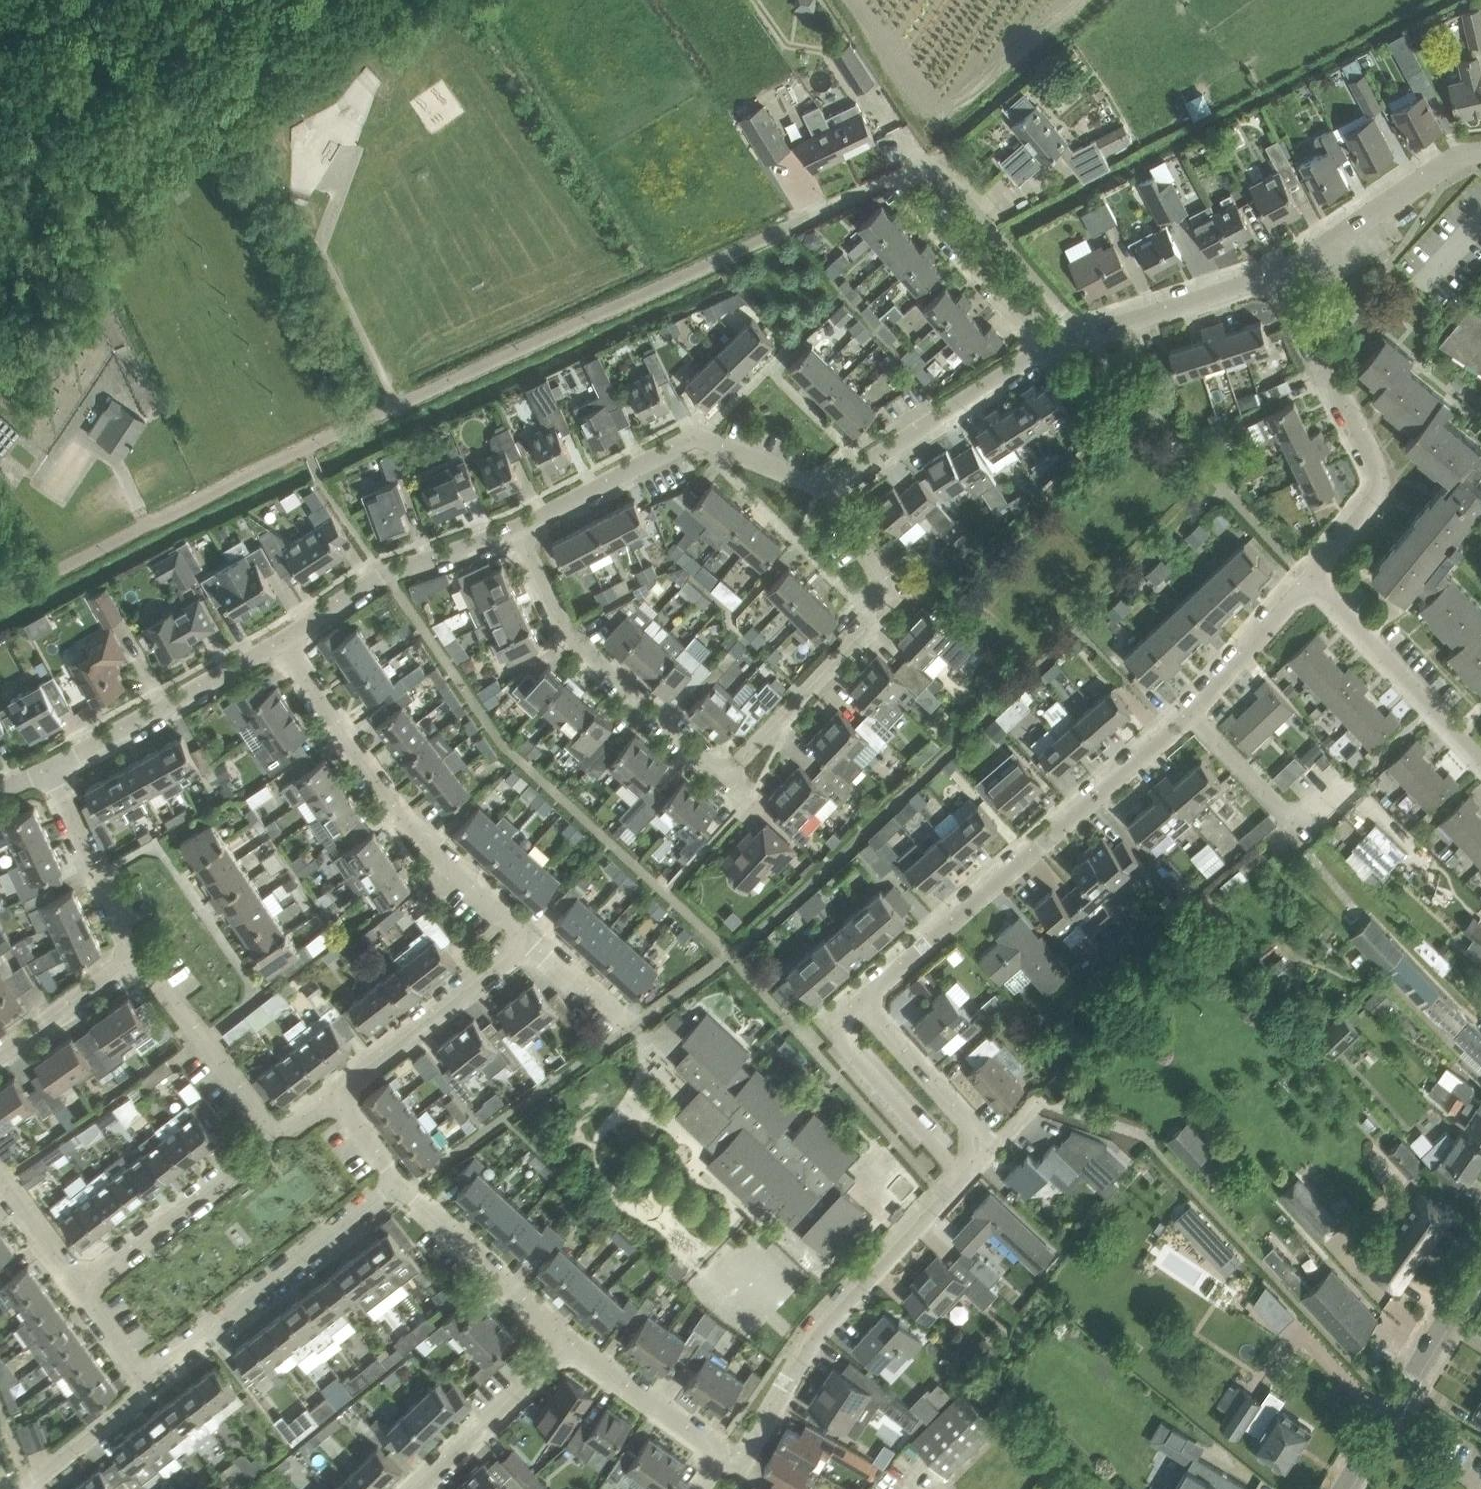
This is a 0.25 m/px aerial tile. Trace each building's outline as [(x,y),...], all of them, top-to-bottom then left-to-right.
[(1479,7),(1464,11),(1472,44),(1480,42),(1480,14),(1479,7)] [(850,43),(834,54),(858,91),(874,80),(850,43)] [(1459,59),(1464,81),(1450,83),(1456,111),(1458,116),(1480,111),(1480,74),(1477,56),(1459,59)] [(1357,58),(1342,66),(1348,77),(1363,70),(1357,58)] [(1426,97),(1436,91),(1422,65),(1405,74),(1417,96),(1394,109),(1411,142),(1441,126),(1426,97)] [(1363,70),(1348,77),(1366,112),(1381,104),(1363,70)] [(857,102),(826,116),(831,127),(845,154),(875,139),(857,102)] [(826,116),(824,111),(820,104),(803,112),(814,135),(800,142),(813,169),(845,154),(831,127),(826,116)] [(1068,142),(1042,111),(1037,104),(1012,125),(1032,148),(1009,168),(999,157),(998,158),(1021,185),(1022,184),(1021,182),(1058,150),(1084,181),(1110,167),(1095,138),(1074,149),(1068,142)] [(790,148),(767,111),(764,105),(741,119),(767,162),(790,148)] [(1344,130),(1363,167),(1393,151),(1374,114),(1344,130)] [(1338,161),(1348,156),(1333,126),(1313,136),(1321,151),(1300,162),(1319,198),(1349,182),(1338,161)] [(1250,184),(1269,220),(1285,212),(1287,218),(1301,211),(1288,186),(1300,180),(1291,162),(1278,138),(1264,145),(1277,169),(1250,184)] [(1227,158),(1223,152),(1212,157),(1216,164),(1227,158)] [(1155,165),(1164,181),(1177,174),(1169,158),(1155,165)] [(796,212),(824,197),(806,165),(778,179),(796,212)] [(1159,225),(1175,216),(1160,186),(1154,176),(1138,184),(1159,225)] [(1171,180),(1160,186),(1175,216),(1177,219),(1188,212),(1171,180)] [(1223,207),(1213,212),(1230,244),(1252,232),(1230,192),(1218,198),(1223,207)] [(1106,199),(1081,213),(1093,234),(1118,221),(1106,199)] [(1189,213),(1211,254),(1230,244),(1213,212),(1208,203),(1189,213)] [(892,216),(882,204),(860,224),(867,233),(848,250),(855,258),(874,241),(904,215),(899,210),(892,216)] [(889,257),(911,237),(902,226),(908,220),(904,215),(874,241),(889,257)] [(1140,245),(1155,274),(1184,259),(1166,225),(1151,233),(1154,238),(1140,245)] [(921,248),(911,237),(889,257),(903,273),(932,248),(927,242),(921,248)] [(1115,286),(1131,278),(1113,244),(1102,250),(1100,247),(1071,262),(1089,295),(1113,282),(1115,286)] [(918,289),(940,270),(930,259),(937,253),(932,248),(903,273),(918,289)] [(843,251),(825,267),(833,277),(852,260),(843,251)] [(839,284),(847,293),(854,288),(845,278),(839,284)] [(924,306),(938,323),(968,297),(963,292),(956,297),(946,286),(924,306)] [(854,288),(847,293),(856,303),(862,297),(854,288)] [(972,302),(968,297),(938,323),(953,339),(975,319),(966,308),(972,302)] [(719,299),(711,303),(715,310),(723,307),(719,299)] [(707,314),(715,310),(711,303),(703,306),(707,314)] [(1471,307),(1440,343),(1480,370),(1480,313),(1471,307)] [(873,323),(881,332),(888,327),(880,317),(873,323)] [(736,334),(757,356),(774,340),(753,318),(736,334)] [(675,319),(667,323),(671,331),(679,327),(675,319)] [(849,328),(854,334),(865,325),(859,319),(849,328)] [(985,330),(975,319),(953,339),(967,356),(978,346),(986,354),(1004,338),(991,324),(985,330)] [(1237,328),(1245,354),(1246,356),(1271,348),(1262,320),(1237,328)] [(1223,321),(1212,324),(1224,361),(1245,354),(1237,328),(1227,332),(1223,321)] [(663,335),(671,331),(667,323),(659,327),(663,335)] [(1205,339),(1193,342),(1202,368),(1224,361),(1212,324),(1201,328),(1205,339)] [(860,341),(871,332),(865,325),(854,334),(860,341)] [(896,336),(888,327),(881,332),(890,342),(896,336)] [(1382,341),(1360,369),(1381,386),(1373,395),(1416,430),(1407,441),(1450,477),(1373,571),(1405,598),(1416,585),(1429,596),(1420,604),(1458,644),(1449,652),(1480,686),(1480,607),(1443,567),(1457,549),(1458,550),(1464,542),(1456,536),(1480,505),(1480,486),(1476,482),(1464,472),(1477,457),(1480,452),(1480,448),(1443,416),(1452,405),(1406,368),(1414,359),(1382,333),(1378,339),(1379,339),(1382,341)] [(719,350),(741,372),(757,356),(736,334),(719,350)] [(1202,371),(1202,368),(1193,342),(1170,350),(1179,378),(1202,371)] [(811,344),(790,366),(806,382),(828,361),(811,344)] [(659,383),(670,377),(656,349),(644,355),(651,370),(627,382),(645,419),(670,406),(659,383)] [(703,366),(724,388),(741,372),(719,350),(703,366)] [(578,415),(594,447),(621,434),(609,409),(622,403),(609,376),(598,352),(584,359),(595,383),(601,393),(574,407),(578,415)] [(886,369),(895,360),(889,353),(879,361),(886,369)] [(907,362),(916,371),(922,366),(914,356),(907,362)] [(891,375),(901,367),(895,360),(886,369),(891,375)] [(828,361),(806,382),(823,398),(844,377),(828,361)] [(686,382),(708,404),(724,388),(703,366),(686,382)] [(925,383),(932,377),(922,366),(916,371),(925,383)] [(844,377),(823,398),(839,415),(860,393),(844,377)] [(1034,383),(1028,387),(1049,420),(1055,429),(1073,417),(1051,383),(1039,391),(1034,383)] [(1030,432),(1049,420),(1028,387),(1022,391),(1026,399),(1014,406),(1030,432)] [(1266,387),(1258,391),(1263,403),(1271,399),(1266,387)] [(1255,390),(1235,396),(1239,409),(1259,403),(1255,390)] [(860,393),(839,415),(855,431),(877,410),(860,393)] [(97,438),(122,455),(129,444),(131,444),(132,442),(131,441),(145,420),(112,398),(105,408),(114,414),(97,438)] [(561,434),(571,428),(558,400),(546,405),(554,421),(529,432),(547,470),(572,457),(561,434)] [(1269,441),(1281,435),(1305,423),(1294,401),(1268,414),(1258,419),(1269,441)] [(997,407),(991,411),(1012,443),(1030,432),(1014,406),(1002,414),(997,407)] [(1012,443),(991,411),(985,414),(990,422),(977,430),(994,455),(1012,443)] [(1207,416),(1213,427),(1221,423),(1215,412),(1207,416)] [(20,429),(0,413),(0,452),(20,429)] [(1221,423),(1213,427),(1219,438),(1227,434),(1221,423)] [(1310,434),(1305,423),(1281,435),(1291,456),(1326,439),(1321,429),(1310,434)] [(478,455),(497,495),(522,483),(511,459),(522,454),(509,426),(494,433),(491,437),(493,449),(478,455)] [(1067,448),(1073,454),(1082,445),(1076,439),(1067,448)] [(1299,477),(1299,478),(1326,466),(1320,454),(1331,449),(1326,439),(1291,456),(1300,476),(1299,477)] [(456,441),(447,445),(452,456),(461,453),(456,441)] [(989,471),(973,445),(958,454),(960,456),(954,460),(947,449),(925,464),(944,496),(968,482),(976,495),(996,482),(989,471)] [(407,472),(399,449),(381,456),(389,479),(407,472)] [(1060,455),(1051,464),(1057,470),(1066,461),(1060,455)] [(470,474),(464,461),(422,479),(438,516),(467,503),(457,480),(470,474)] [(1048,479),(1057,470),(1051,464),(1042,473),(1048,479)] [(1336,487),(1326,466),(1299,478),(1313,507),(1325,502),(1322,494),(1336,487)] [(956,521),(918,478),(905,489),(907,491),(902,496),(894,486),(874,503),(899,533),(919,516),(921,518),(927,512),(944,531),(956,521)] [(402,509),(408,507),(398,480),(362,493),(377,534),(392,528),(394,534),(409,528),(402,509)] [(1027,489),(1033,495),(1042,485),(1036,480),(1027,489)] [(710,520),(730,497),(712,482),(692,505),(710,520)] [(1258,486),(1251,490),(1255,496),(1261,492),(1258,486)] [(304,494),(314,508),(324,501),(315,487),(304,494)] [(727,535),(747,512),(730,497),(710,520),(727,535)] [(635,499),(615,510),(629,537),(649,526),(635,499)] [(309,512),(317,525),(303,535),(324,567),(344,554),(337,543),(347,536),(341,527),(324,501),(314,508),(309,512)] [(615,510),(594,520),(608,547),(629,537),(615,510)] [(745,551),(765,527),(747,512),(727,535),(745,551)] [(594,520),(574,531),(588,558),(608,547),(594,520)] [(1201,521),(1194,528),(1204,538),(1211,532),(1201,521)] [(224,524),(213,529),(219,539),(229,533),(224,524)] [(763,566),(782,543),(765,527),(745,551),(763,566)] [(1196,546),(1204,538),(1194,528),(1186,535),(1196,546)] [(261,537),(276,562),(282,572),(283,571),(283,570),(293,564),(304,580),(324,567),(303,535),(283,547),(272,530),(261,537)] [(553,542),(567,569),(588,558),(574,531),(553,542)] [(187,541),(178,546),(185,558),(194,553),(187,541)] [(970,541),(965,545),(965,550),(970,555),(977,548),(970,541)] [(1270,568),(1245,542),(1225,561),(1255,592),(1262,585),(1257,580),(1270,568)] [(261,544),(231,561),(257,605),(276,593),(263,570),(273,564),(261,544)] [(671,554),(677,560),(685,551),(679,545),(671,554)] [(178,546),(151,561),(161,579),(172,572),(179,586),(195,576),(185,558),(178,546)] [(692,556),(685,551),(677,560),(684,566),(692,556)] [(1161,558),(1154,566),(1164,576),(1171,569),(1161,558)] [(237,616),(257,605),(231,561),(201,579),(213,600),(224,593),(237,616)] [(1246,600),(1255,592),(1225,561),(1205,580),(1230,606),(1241,595),(1246,600)] [(646,566),(652,577),(654,576),(658,574),(653,563),(646,566)] [(502,565),(481,575),(477,566),(459,574),(463,584),(460,586),(470,606),(512,586),(502,565)] [(703,565),(694,575),(712,589),(720,580),(703,565)] [(643,583),(645,581),(652,577),(646,566),(637,571),(643,583)] [(691,571),(684,566),(668,571),(683,584),(688,579),(691,571)] [(1156,583),(1164,576),(1154,566),(1146,573),(1156,583)] [(768,589),(785,605),(806,583),(790,567),(768,589)] [(412,594),(420,605),(432,600),(429,592),(436,589),(451,583),(447,572),(431,577),(421,581),(409,585),(412,594)] [(652,577),(645,581),(649,588),(652,586),(658,580),(654,576),(652,577)] [(734,608),(742,598),(720,580),(712,589),(734,608)] [(1230,606),(1205,580),(1185,598),(1215,630),(1223,622),(1218,617),(1230,606)] [(649,588),(645,581),(643,583),(634,587),(638,595),(650,589),(649,588)] [(823,600),(806,583),(785,605),(801,621),(823,600)] [(610,600),(618,595),(612,584),(604,588),(610,600)] [(479,625),(521,605),(512,586),(470,606),(479,625)] [(689,595),(696,602),(704,592),(698,586),(689,595)] [(91,596),(106,624),(121,616),(106,588),(91,596)] [(602,604),(610,600),(604,588),(596,593),(602,604)] [(711,598),(704,592),(696,602),(703,607),(711,598)] [(606,636),(622,651),(654,616),(653,615),(651,618),(638,606),(640,603),(633,596),(606,610),(618,622),(606,636)] [(1122,596),(1114,603),(1124,614),(1132,607),(1122,596)] [(1207,638),(1215,630),(1185,598),(1165,617),(1190,644),(1202,632),(1207,638)] [(200,635),(214,627),(199,599),(175,612),(173,610),(145,626),(163,657),(191,642),(189,638),(199,633),(200,635)] [(839,616),(823,600),(801,621),(818,638),(839,616)] [(1117,621),(1124,614),(1114,603),(1107,610),(1117,621)] [(496,630),(500,639),(530,625),(521,605),(479,625),(475,627),(480,637),(496,630)] [(909,621),(949,660),(955,666),(979,641),(949,613),(941,621),(924,605),(909,621)] [(654,616),(622,651),(638,665),(670,630),(663,624),(654,634),(645,626),(654,616)] [(1190,644),(1165,617),(1145,636),(1175,668),(1183,660),(1178,655),(1190,644)] [(406,636),(413,631),(406,621),(398,626),(406,636)] [(927,669),(919,678),(926,684),(949,660),(909,621),(894,637),(927,669)] [(745,633),(751,639),(761,630),(754,624),(745,633)] [(509,659),(540,645),(530,625),(500,639),(509,659)] [(337,650),(341,656),(365,639),(357,627),(345,635),(339,626),(319,639),(330,655),(337,650)] [(111,663),(125,655),(110,628),(86,642),(91,651),(72,661),(94,702),(110,693),(114,694),(119,692),(120,688),(123,686),(111,663)] [(445,643),(456,636),(451,629),(440,636),(445,643)] [(638,665),(654,679),(685,644),(670,630),(638,665)] [(761,630),(751,639),(758,646),(767,637),(761,630)] [(724,641),(730,647),(739,638),(732,632),(724,641)] [(1317,632),(1288,659),(1309,681),(1333,659),(1318,644),(1323,639),(1317,632)] [(456,636),(445,643),(451,651),(461,644),(456,636)] [(1167,675),(1175,668),(1145,636),(1125,655),(1150,681),(1162,670),(1167,675)] [(1076,652),(1085,643),(1079,637),(1070,646),(1076,652)] [(748,646),(739,638),(730,647),(711,668),(695,685),(704,693),(688,711),(704,726),(733,695),(717,680),(748,646)] [(346,679),(348,682),(380,660),(365,639),(341,656),(353,674),(346,679)] [(711,668),(685,644),(654,679),(670,695),(683,681),(692,689),(695,685),(711,668)] [(782,653),(776,647),(767,656),(774,662),(782,653)] [(987,648),(980,656),(994,667),(1000,660),(987,648)] [(878,654),(863,670),(893,699),(908,683),(878,654)] [(1348,675),(1333,659),(1309,681),(1330,703),(1359,676),(1353,670),(1348,675)] [(380,660),(348,682),(354,691),(361,686),(369,698),(380,691),(387,701),(407,687),(400,677),(394,681),(380,660)] [(519,699),(534,712),(543,703),(542,703),(564,679),(548,665),(535,678),(528,672),(513,688),(522,696),(519,699)] [(1046,669),(1037,678),(1043,684),(1052,675),(1046,669)] [(895,731),(889,725),(904,710),(893,699),(863,670),(847,686),(882,719),(874,728),(887,740),(895,731)] [(581,694),(586,688),(570,673),(564,679),(542,703),(543,703),(559,718),(581,694)] [(49,731),(50,726),(62,719),(47,693),(60,686),(53,675),(39,683),(35,683),(31,684),(28,686),(25,688),(23,692),(11,698),(17,709),(2,716),(12,733),(26,725),(32,736),(43,730),(49,731)] [(776,676),(771,682),(779,688),(783,683),(776,676)] [(1359,676),(1330,703),(1351,725),(1374,703),(1359,688),(1364,683),(1359,676)] [(741,702),(733,695),(704,726),(720,740),(739,719),(748,728),(766,708),(768,709),(783,693),(779,688),(771,682),(767,678),(758,687),(756,685),(741,702)] [(918,692),(926,684),(919,678),(911,686),(918,692)] [(1043,684),(1037,678),(1027,686),(1034,693),(1043,684)] [(1249,706),(1272,730),(1294,709),(1267,680),(1260,686),(1265,691),(1249,706)] [(440,686),(447,697),(454,692),(447,681),(440,686)] [(932,709),(942,697),(927,683),(917,695),(932,709)] [(490,684),(479,692),(483,699),(494,692),(490,684)] [(253,720),(260,730),(292,709),(276,686),(254,701),(246,690),(225,705),(240,728),(253,720)] [(387,701),(370,714),(377,724),(376,724),(390,741),(416,721),(403,703),(413,695),(407,687),(387,701)] [(1113,726),(1131,710),(1112,687),(1094,703),(1113,726)] [(461,702),(454,692),(447,697),(454,707),(461,702)] [(499,699),(494,692),(483,699),(489,707),(499,699)] [(565,743),(596,709),(581,694),(559,718),(574,732),(565,743)] [(1113,726),(1094,703),(1075,719),(1101,749),(1110,741),(1102,732),(1111,725),(1112,727),(1113,726)] [(1389,719),(1374,703),(1351,725),(1371,748),(1400,721),(1394,714),(1389,719)] [(1229,716),(1222,722),(1249,751),(1272,730),(1249,706),(1234,721),(1229,716)] [(1002,722),(1012,714),(1006,707),(996,716),(1002,722)] [(271,773),(292,758),(285,747),(307,732),(292,709),(260,730),(267,741),(255,749),(271,773)] [(587,769),(590,767),(596,760),(609,746),(600,738),(613,723),(596,709),(565,743),(580,757),(577,760),(587,769)] [(1101,749),(1075,719),(1067,709),(1049,725),(1057,735),(1077,757),(1078,756),(1076,755),(1085,747),(1092,756),(1101,749)] [(887,740),(874,728),(863,717),(856,726),(839,710),(824,725),(854,754),(869,739),(879,748),(887,740)] [(471,732),(478,728),(471,717),(464,722),(471,732)] [(390,741),(401,756),(400,758),(401,759),(402,757),(403,759),(430,738),(416,721),(390,741)] [(832,765),(825,773),(848,795),(856,787),(839,770),(854,754),(824,725),(808,742),(832,765)] [(652,748),(636,733),(607,765),(624,779),(652,748)] [(182,735),(163,746),(180,777),(199,767),(203,774),(214,767),(202,745),(190,751),(182,735)] [(483,750),(491,745),(484,735),(476,740),(483,750)] [(1077,757),(1057,735),(1039,750),(1059,773),(1077,757)] [(520,747),(527,753),(535,743),(529,737),(520,747)] [(403,759),(417,776),(443,755),(430,738),(403,759)] [(1417,738),(1388,765),(1409,788),(1432,765),(1418,750),(1423,745),(1417,738)] [(1316,740),(1309,747),(1318,756),(1324,751),(1325,750),(1316,740)] [(527,753),(533,759),(542,749),(535,743),(527,753)] [(498,756),(491,745),(483,750),(490,761),(498,756)] [(163,746),(143,757),(161,788),(165,796),(184,786),(180,777),(163,746)] [(1357,747),(1347,757),(1354,765),(1365,754),(1357,747)] [(624,819),(629,824),(662,788),(653,780),(668,763),(652,748),(624,779),(616,788),(632,803),(620,816),(624,819)] [(989,785),(1012,810),(1042,784),(1013,751),(995,767),(1001,774),(989,785)] [(1318,756),(1315,759),(1324,767),(1332,759),(1324,751),(1318,756)] [(1294,754),(1284,763),(1296,776),(1307,767),(1294,754)] [(417,776),(430,793),(457,772),(443,755),(417,776)] [(161,788),(143,757),(125,767),(142,798),(161,788)] [(293,806),(309,795),(342,773),(336,765),(331,768),(325,758),(281,787),(293,806)] [(949,773),(958,764),(952,758),(943,767),(949,773)] [(1202,759),(1184,775),(1203,797),(1221,781),(1202,759)] [(604,768),(596,760),(590,767),(598,775),(604,768)] [(223,763),(214,767),(220,778),(229,773),(223,763)] [(800,765),(785,780),(815,810),(830,794),(840,804),(848,795),(825,773),(817,781),(800,765)] [(1447,781),(1432,765),(1409,788),(1429,810),(1459,783),(1452,776),(1447,781)] [(125,767),(106,777),(123,808),(142,798),(125,767)] [(520,774),(514,768),(505,778),(512,784),(520,774)] [(444,810),(470,789),(457,772),(430,793),(442,807),(440,809),(441,810),(442,808),(444,810)] [(342,773),(309,795),(321,813),(349,794),(342,784),(347,781),(342,773)] [(1167,774),(1158,782),(1189,817),(1207,802),(1203,797),(1184,775),(1175,783),(1167,774)] [(561,784),(568,790),(577,781),(570,775),(561,784)] [(123,808),(106,777),(86,788),(93,800),(82,806),(103,848),(117,840),(105,818),(123,808)] [(1375,778),(1366,786),(1370,791),(1379,782),(1375,778)] [(662,788),(629,824),(638,832),(657,810),(674,825),(702,794),(685,779),(670,796),(662,788)] [(800,826),(815,810),(785,780),(769,797),(782,809),(774,817),(802,844),(810,835),(800,826)] [(246,796),(253,806),(262,800),(275,792),(268,782),(256,790),(246,796)] [(1192,820),(1189,817),(1158,782),(1150,789),(1157,798),(1148,806),(1167,829),(1174,836),(1192,820)] [(537,807),(546,798),(539,792),(531,801),(537,807)] [(361,813),(349,794),(321,813),(310,821),(322,839),(361,813)] [(702,794),(674,825),(690,840),(718,809),(702,794)] [(1469,794),(1440,822),(1461,844),(1480,825),(1480,817),(1470,806),(1476,801),(1469,794)] [(868,797),(860,806),(867,813),(875,804),(868,797)] [(553,804),(546,798),(537,807),(544,813),(553,804)] [(910,798),(894,814),(903,824),(919,808),(910,798)] [(980,841),(998,825),(978,802),(960,818),(980,841)] [(246,811),(253,822),(260,817),(253,806),(246,811)] [(1167,829),(1148,806),(1130,822),(1150,845),(1167,829)] [(12,842),(44,827),(34,807),(2,822),(6,831),(0,833),(0,846),(11,841),(12,842)] [(463,835),(474,845),(495,821),(479,807),(451,837),(457,842),(463,835)] [(175,814),(180,821),(190,815),(186,808),(175,814)] [(1409,810),(1401,817),(1411,827),(1418,820),(1409,810)] [(1278,822),(1269,812),(1240,839),(1248,848),(1278,822)] [(169,827),(180,821),(175,814),(165,820),(169,827)] [(903,824),(894,814),(879,828),(888,837),(903,824)] [(260,832),(267,827),(265,824),(260,817),(253,822),(260,832)] [(265,824),(267,827),(273,836),(282,830),(274,818),(265,824)] [(979,842),(980,841),(960,818),(942,834),(968,864),(976,856),(969,847),(977,840),(979,842)] [(624,819),(613,832),(618,836),(629,824),(624,819)] [(181,841),(194,861),(226,840),(213,820),(181,841)] [(479,861),(484,866),(511,836),(495,821),(474,845),(484,855),(479,861)] [(578,827),(571,821),(563,830),(569,836),(578,827)] [(1377,822),(1364,835),(1394,863),(1407,850),(1377,822)] [(781,863),(794,849),(767,824),(750,842),(746,837),(723,862),(731,869),(730,870),(733,873),(734,872),(748,885),(774,857),(781,863)] [(1461,844),(1480,865),(1480,825),(1461,844)] [(53,847),(44,827),(12,842),(21,862),(53,847)] [(585,833),(578,827),(569,836),(576,843),(585,833)] [(888,837),(879,828),(869,837),(878,847),(888,838),(888,837)] [(142,843),(153,837),(148,829),(138,836),(142,843)] [(334,857),(347,876),(386,849),(374,831),(334,857)] [(968,864),(942,834),(924,849),(944,872),(943,870),(952,862),(959,871),(968,864)] [(1102,835),(1086,850),(1118,887),(1137,871),(1145,864),(1123,839),(1113,848),(1102,835)] [(1381,877),(1394,863),(1364,835),(1351,848),(1381,877)] [(495,864),(506,874),(527,851),(511,836),(484,866),(489,871),(495,864)] [(860,850),(872,863),(882,854),(883,853),(878,847),(869,837),(869,838),(871,840),(860,850)] [(904,863),(925,888),(944,872),(924,849),(917,842),(902,855),(888,838),(878,847),(883,853),(882,854),(899,873),(900,872),(897,869),(904,863)] [(207,878),(237,858),(225,841),(226,841),(226,840),(194,861),(195,862),(196,861),(207,878)] [(1191,856),(1208,875),(1226,860),(1209,840),(1191,856)] [(680,849),(689,858),(695,850),(686,842),(680,849)] [(36,893),(63,881),(57,869),(63,867),(53,847),(21,862),(8,868),(23,899),(36,893)] [(273,861),(280,857),(275,849),(268,854),(273,861)] [(359,894),(370,886),(403,864),(398,856),(393,859),(386,849),(347,876),(359,894)] [(1082,860),(1072,868),(1083,880),(1072,889),(1103,926),(1114,916),(1100,900),(1103,897),(1105,899),(1118,887),(1086,850),(1078,856),(1082,860)] [(511,890),(516,895),(543,865),(527,851),(506,874),(516,884),(511,890)] [(302,852),(290,861),(291,863),(296,870),(306,863),(308,861),(302,852)] [(261,859),(266,866),(273,861),(268,854),(261,859)] [(285,864),(280,857),(273,861),(278,869),(285,864)] [(250,877),(237,858),(207,878),(202,881),(215,901),(250,877)] [(306,863),(296,870),(301,877),(311,870),(316,867),(311,860),(308,861),(306,863)] [(271,873),(278,869),(273,861),(266,866),(271,873)] [(403,864),(370,886),(382,905),(410,886),(403,875),(408,872),(403,864)] [(560,880),(543,865),(516,895),(521,900),(527,894),(538,904),(560,880)] [(629,873),(622,867),(613,876),(620,882),(629,873)] [(635,879),(629,873),(620,882),(626,889),(635,879)] [(233,917),(263,897),(250,877),(215,901),(228,920),(233,917)] [(1186,881),(1177,889),(1183,896),(1192,888),(1186,881)] [(561,936),(566,941),(593,911),(578,897),(583,891),(574,882),(555,903),(564,911),(556,920),(567,930),(561,936)] [(290,888),(297,899),(305,894),(298,883),(290,888)] [(881,888),(858,909),(883,938),(906,917),(903,913),(912,905),(894,884),(884,892),(881,888)] [(1053,888),(1036,903),(1043,912),(1046,910),(1049,913),(1046,915),(1063,935),(1071,944),(1086,931),(1091,936),(1103,926),(1072,889),(1062,899),(1053,888)] [(37,930),(51,924),(83,909),(73,889),(41,904),(36,893),(23,899),(28,910),(37,930)] [(315,897),(327,915),(337,908),(325,891),(315,897)] [(312,904),(305,894),(297,899),(304,909),(312,904)] [(651,912),(660,902),(654,896),(645,906),(651,912)] [(274,914),(263,897),(233,917),(245,934),(274,914)] [(667,908),(660,902),(651,912),(658,918),(667,908)] [(389,913),(394,920),(404,912),(399,905),(389,913)] [(457,963),(443,946),(452,938),(428,907),(416,917),(424,928),(410,939),(418,950),(439,977),(457,963)] [(327,915),(332,922),(342,916),(337,908),(327,915)] [(60,943),(60,944),(92,929),(83,909),(51,924),(60,943)] [(869,950),(883,938),(858,909),(844,921),(845,922),(836,930),(858,956),(867,948),(869,950)] [(578,939),(588,949),(610,926),(593,911),(566,941),(572,946),(578,939)] [(389,913),(379,921),(384,928),(394,920),(389,913)] [(256,952),(287,931),(286,931),(274,914),(245,934),(256,951),(255,952),(256,952)] [(1385,968),(1403,951),(1405,950),(1372,916),(1349,937),(1382,971),(1385,968)] [(1068,969),(1020,917),(999,936),(1002,940),(982,958),(1002,979),(1022,961),(1047,988),(1068,969)] [(1479,917),(1468,932),(1480,942),(1480,919),(1479,917)] [(1401,931),(1413,942),(1422,934),(1409,922),(1401,931)] [(377,933),(372,926),(361,934),(367,941),(377,933)] [(593,965),(598,970),(626,940),(610,926),(588,949),(599,959),(593,965)] [(683,942),(692,932),(686,926),(677,935),(683,942)] [(334,937),(327,927),(319,932),(327,942),(334,937)] [(1102,934),(1099,937),(1108,949),(1105,952),(1114,963),(1127,953),(1137,944),(1128,932),(1117,941),(1104,927),(1099,931),(1102,934)] [(60,943),(49,948),(56,962),(66,957),(69,964),(75,961),(101,949),(92,929),(60,944),(60,943)] [(826,937),(812,949),(837,978),(851,966),(849,964),(858,956),(836,930),(827,938),(826,937)] [(286,960),(293,970),(314,953),(306,942),(298,948),(287,931),(256,952),(269,972),(286,960)] [(1442,953),(1422,934),(1413,942),(1412,944),(1432,963),(1442,953)] [(25,935),(11,944),(23,963),(28,960),(37,955),(31,945),(25,935)] [(1479,961),(1480,959),(1480,943),(1473,937),(1464,949),(1479,961)] [(343,939),(333,946),(338,953),(348,946),(343,939)] [(609,969),(620,979),(642,955),(626,940),(598,970),(604,975),(609,969)] [(328,961),(338,953),(333,946),(323,954),(328,961)] [(814,998),(837,978),(812,949),(789,969),(792,973),(783,981),(801,1002),(810,994),(814,998)] [(21,1001),(5,977),(14,971),(0,950),(0,1015),(21,1001)] [(439,977),(418,950),(401,963),(422,990),(439,977)] [(1275,950),(1254,967),(1275,993),(1296,975),(1275,950)] [(1385,968),(1420,1005),(1438,988),(1403,951),(1385,968)] [(39,953),(37,955),(28,960),(35,971),(46,965),(39,953)] [(658,970),(642,955),(620,979),(631,988),(625,994),(631,1000),(658,970)] [(1459,966),(1474,981),(1480,974),(1480,973),(1466,958),(1459,966)] [(768,962),(757,971),(769,985),(780,976),(768,962)] [(405,1004),(422,990),(401,963),(384,977),(405,1004)] [(405,1004),(384,977),(367,990),(388,1017),(405,1004)] [(289,981),(279,988),(286,998),(296,990),(289,981)] [(559,1013),(568,1025),(578,1018),(558,992),(548,999),(534,981),(516,996),(541,1027),(559,1013)] [(307,995),(321,1013),(334,1003),(319,985),(307,995)] [(1382,986),(1366,1000),(1379,1015),(1395,1000),(1382,986)] [(291,1004),(286,998),(279,988),(262,1002),(267,1009),(269,1011),(273,1017),(291,1004)] [(981,1012),(974,1018),(946,988),(933,999),(937,1004),(917,1022),(937,1046),(958,1027),(968,1038),(988,1020),(981,1012)] [(371,1030),(388,1017),(367,990),(349,1004),(371,1030)] [(992,995),(989,1002),(1001,1008),(1004,1000),(992,995)] [(173,1032),(153,1006),(142,1014),(129,996),(111,1008),(135,1042),(136,1044),(154,1032),(160,1041),(173,1032)] [(541,1027),(516,996),(498,1010),(512,1027),(503,1035),(523,1060),(539,1081),(546,1076),(542,1071),(545,1069),(528,1047),(536,1041),(531,1035),(541,1027)] [(267,1009),(262,1002),(252,1010),(259,1019),(269,1011),(267,1009)] [(1468,1020),(1451,1002),(1437,1015),(1455,1034),(1453,1036),(1480,1062),(1480,1031),(1468,1020)] [(106,1039),(95,1047),(111,1068),(125,1058),(126,1054),(123,1050),(135,1042),(111,1008),(93,1021),(106,1039)] [(675,1010),(666,1020),(674,1028),(683,1018),(675,1010)] [(707,1163),(751,1203),(761,1193),(824,1252),(834,1241),(839,1246),(860,1224),(854,1219),(864,1208),(843,1188),(853,1178),(843,1168),(857,1152),(814,1112),(794,1133),(785,1124),(800,1109),(756,1068),(750,1075),(740,1064),(750,1053),(707,1012),(683,1037),(694,1047),(677,1065),(676,1064),(675,1064),(700,1088),(676,1114),(707,1143),(708,1142),(718,1151),(707,1163)] [(334,1059),(340,1067),(348,1061),(342,1053),(351,1045),(331,1019),(326,1014),(321,1018),(319,1015),(307,1025),(334,1059)] [(230,1042),(252,1024),(245,1015),(223,1032),(230,1042)] [(296,1046),(317,1072),(334,1059),(307,1025),(301,1016),(284,1030),(296,1046)] [(474,1018),(456,1032),(481,1064),(499,1050),(513,1068),(523,1060),(503,1035),(498,1029),(488,1036),(474,1018)] [(1350,1023),(1324,1047),(1334,1058),(1360,1033),(1350,1023)] [(991,1031),(966,1054),(977,1066),(968,1074),(1000,1109),(1024,1087),(992,1053),(1002,1044),(991,1031)] [(481,1064),(456,1032),(438,1046),(453,1065),(443,1072),(453,1085),(464,1098),(473,1090),(463,1078),(481,1064)] [(108,1070),(111,1068),(95,1047),(85,1054),(72,1036),(54,1048),(74,1076),(78,1083),(95,1071),(99,1076),(102,1074),(116,1096),(123,1091),(108,1070)] [(296,1046),(279,1059),(300,1086),(317,1072),(296,1046)] [(57,1089),(74,1076),(54,1048),(36,1061),(53,1086),(43,1093),(55,1110),(66,1102),(57,1089)] [(433,1073),(440,1068),(426,1051),(413,1061),(427,1078),(433,1073)] [(275,1090),(282,1099),(300,1086),(279,1059),(252,1080),(266,1097),(275,1090)] [(165,1060),(143,1077),(150,1086),(173,1070),(165,1060)] [(443,1072),(440,1068),(433,1073),(446,1090),(453,1085),(443,1072)] [(363,1100),(377,1117),(403,1096),(396,1087),(403,1082),(396,1074),(363,1100)] [(0,1087),(0,1093),(17,1117),(34,1105),(43,1118),(55,1110),(43,1093),(39,1087),(28,1094),(15,1076),(0,1087)] [(126,1089),(131,1096),(133,1099),(150,1086),(143,1077),(126,1089)] [(1467,1101),(1480,1110),(1480,1099),(1480,1100),(1472,1094),(1474,1090),(1475,1089),(1475,1088),(1475,1087),(1474,1086),(1474,1085),(1473,1084),(1465,1079),(1464,1079),(1462,1078),(1461,1079),(1460,1079),(1459,1080),(1452,1090),(1467,1101)] [(1437,1079),(1429,1090),(1444,1101),(1452,1090),(1437,1079)] [(410,1091),(403,1096),(377,1117),(390,1134),(417,1114),(409,1104),(416,1099),(410,1091)] [(2,1156),(14,1148),(10,1143),(18,1137),(8,1123),(17,1117),(0,1093),(0,1153),(2,1156)] [(91,1102),(96,1110),(109,1101),(105,1094),(91,1102)] [(133,1099),(131,1096),(113,1108),(118,1115),(136,1103),(133,1099)] [(175,1118),(180,1124),(201,1151),(218,1137),(211,1128),(222,1119),(203,1096),(175,1118)] [(446,1102),(453,1112),(460,1107),(453,1097),(446,1102)] [(487,1101),(477,1109),(484,1118),(494,1110),(487,1101)] [(1480,1134),(1480,1110),(1467,1101),(1463,1108),(1472,1114),(1465,1124),(1480,1134)] [(468,1117),(460,1107),(453,1112),(461,1122),(468,1117)] [(113,1108),(95,1120),(100,1127),(118,1115),(113,1108)] [(390,1134),(404,1151),(430,1130),(417,1114),(390,1134)] [(158,1131),(163,1138),(184,1164),(201,1151),(180,1124),(175,1118),(158,1131)] [(82,1139),(100,1127),(95,1120),(77,1132),(82,1139)] [(1187,1123),(1168,1140),(1193,1167),(1212,1150),(1187,1123)] [(1457,1191),(1468,1175),(1472,1177),(1480,1164),(1480,1143),(1462,1129),(1452,1143),(1443,1135),(1423,1154),(1437,1170),(1457,1191)] [(404,1151),(417,1169),(444,1148),(430,1130),(404,1151)] [(1058,1146),(1054,1143),(1037,1161),(1028,1153),(1004,1178),(1025,1198),(1049,1173),(1063,1186),(1080,1167),(1110,1194),(1120,1183),(1115,1179),(1128,1164),(1108,1145),(1073,1131),(1058,1146)] [(77,1132),(59,1144),(64,1151),(82,1139),(77,1132)] [(167,1177),(184,1164),(163,1138),(154,1145),(147,1136),(139,1142),(146,1151),(167,1177)] [(1400,1141),(1386,1153),(1408,1177),(1422,1165),(1400,1141)] [(42,1156),(47,1164),(64,1151),(59,1144),(42,1156)] [(146,1151),(129,1164),(150,1191),(167,1177),(146,1151)] [(106,1170),(133,1204),(150,1191),(129,1164),(121,1153),(103,1167),(106,1170)] [(530,1159),(539,1168),(545,1161),(536,1153),(530,1159)] [(462,1208),(467,1212),(494,1184),(478,1169),(484,1163),(475,1155),(458,1173),(467,1181),(458,1191),(468,1201),(462,1208)] [(48,1166),(47,1164),(42,1156),(18,1172),(25,1182),(48,1166)] [(554,1170),(545,1161),(539,1168),(548,1176),(554,1170)] [(106,1170),(89,1183),(115,1217),(133,1204),(106,1170)] [(1281,1193),(1308,1223),(1325,1207),(1298,1177),(1281,1193)] [(106,1224),(115,1217),(89,1183),(72,1196),(98,1231),(104,1239),(112,1232),(106,1224)] [(479,1211),(490,1221),(510,1199),(494,1184),(467,1212),(473,1217),(479,1211)] [(81,1244),(87,1239),(91,1243),(100,1236),(97,1232),(98,1231),(72,1196),(68,1191),(51,1205),(81,1244)] [(1368,1267),(1399,1289),(1452,1213),(1422,1192),(1368,1267)] [(1053,1251),(991,1193),(975,1211),(977,1213),(955,1238),(970,1252),(993,1227),(1037,1269),(1053,1251)] [(494,1237),(500,1242),(526,1214),(510,1199),(490,1221),(500,1231),(494,1237)] [(1193,1203),(1177,1218),(1231,1277),(1247,1262),(1193,1203)] [(897,1219),(905,1210),(900,1205),(891,1214),(897,1219)] [(381,1236),(371,1243),(402,1283),(420,1269),(406,1251),(415,1244),(392,1214),(375,1228),(381,1236)] [(542,1228),(526,1214),(500,1242),(505,1247),(511,1240),(522,1250),(531,1240),(539,1249),(556,1231),(547,1222),(542,1228)] [(611,1235),(620,1243),(626,1237),(617,1228),(611,1235)] [(1,1230),(0,1230),(0,1259),(15,1248),(1,1230)] [(544,1283),(549,1288),(575,1259),(560,1245),(565,1239),(556,1231),(539,1249),(548,1257),(539,1266),(550,1277),(544,1283)] [(635,1245),(626,1237),(620,1243),(630,1252),(635,1245)] [(385,1296),(402,1283),(371,1243),(354,1257),(385,1296)] [(990,1285),(991,1285),(1001,1274),(981,1254),(970,1266),(990,1285)] [(968,1283),(938,1255),(919,1275),(923,1278),(905,1298),(929,1320),(940,1309),(944,1312),(965,1289),(984,1307),(998,1292),(991,1285),(990,1285),(970,1266),(969,1267),(977,1274),(968,1283)] [(688,1269),(674,1256),(665,1266),(678,1279),(688,1269)] [(337,1270),(358,1297),(368,1309),(385,1296),(354,1257),(337,1270)] [(1286,1258),(1276,1268),(1354,1351),(1378,1318),(1332,1268),(1312,1286),(1286,1258)] [(560,1286),(571,1296),(591,1274),(575,1259),(549,1288),(554,1293),(560,1286)] [(15,1302),(42,1282),(29,1264),(13,1275),(5,1266),(0,1270),(0,1301),(5,1308),(15,1302)] [(581,1318),(608,1289),(613,1284),(597,1269),(591,1274),(571,1296),(582,1306),(576,1313),(581,1318)] [(337,1270),(320,1283),(341,1310),(358,1297),(337,1270)] [(55,1299),(42,1282),(15,1302),(27,1319),(55,1299)] [(341,1310),(320,1283),(303,1297),(331,1332),(348,1319),(341,1310)] [(1271,1284),(1255,1300),(1283,1328),(1299,1313),(1271,1284)] [(623,1304),(608,1289),(581,1318),(586,1322),(592,1316),(603,1326),(612,1316),(621,1324),(637,1306),(628,1298),(623,1304)] [(643,1300),(652,1307),(657,1301),(647,1294),(643,1300)] [(286,1310),(315,1347),(319,1352),(336,1338),(331,1332),(303,1297),(286,1310)] [(17,1326),(30,1344),(67,1317),(55,1299),(27,1319),(17,1326)] [(449,1333),(452,1330),(468,1346),(497,1319),(481,1302),(465,1318),(456,1309),(440,1323),(449,1333)] [(286,1310),(269,1323),(290,1350),(298,1360),(315,1347),(286,1310)] [(667,1326),(648,1313),(625,1346),(644,1359),(667,1326)] [(923,1341),(900,1320),(895,1324),(884,1313),(853,1346),(878,1369),(899,1346),(910,1356),(923,1341)] [(80,1334),(67,1317),(30,1344),(42,1361),(80,1334)] [(414,1333),(420,1340),(437,1326),(432,1319),(414,1333)] [(497,1319),(468,1346),(484,1363),(513,1335),(497,1319)] [(273,1363),(290,1350),(269,1323),(252,1336),(273,1363)] [(685,1340),(667,1326),(644,1359),(663,1372),(676,1353),(687,1361),(700,1341),(690,1334),(685,1340)] [(690,1334),(700,1341),(705,1335),(694,1327),(690,1334)] [(403,1354),(420,1340),(414,1333),(411,1329),(394,1343),(398,1347),(403,1354)] [(55,1379),(56,1378),(92,1352),(80,1334),(42,1361),(55,1379)] [(715,1342),(705,1335),(700,1341),(711,1349),(715,1342)] [(278,1369),(273,1363),(252,1336),(235,1350),(243,1360),(233,1367),(246,1384),(266,1368),(271,1375),(278,1369)] [(700,1341),(687,1361),(697,1368),(684,1387),(702,1400),(725,1368),(730,1362),(711,1349),(700,1341)] [(398,1347),(381,1360),(387,1367),(403,1354),(398,1347)] [(105,1369),(92,1352),(56,1378),(69,1395),(105,1369)] [(387,1367),(381,1360),(381,1361),(377,1356),(361,1370),(370,1381),(387,1367)] [(219,1405),(237,1391),(216,1365),(198,1379),(219,1405)] [(487,1376),(479,1368),(473,1373),(481,1382),(487,1376)] [(725,1368),(702,1400),(721,1414),(734,1395),(744,1402),(763,1375),(753,1369),(744,1381),(725,1368)] [(112,1379),(105,1369),(69,1395),(67,1397),(86,1422),(107,1406),(102,1399),(126,1381),(120,1373),(112,1379)] [(399,1376),(393,1369),(383,1377),(389,1384),(399,1376)] [(353,1394),(370,1381),(361,1370),(350,1379),(347,1375),(341,1380),(353,1394)] [(858,1383),(838,1370),(824,1391),(821,1389),(809,1406),(844,1430),(867,1395),(910,1429),(921,1415),(915,1410),(895,1394),(866,1374),(858,1383)] [(10,1384),(5,1373),(0,1375),(0,1384),(2,1388),(10,1384)] [(548,1400),(535,1420),(561,1439),(592,1396),(567,1378),(550,1402),(548,1400)] [(198,1379),(181,1392),(211,1430),(212,1431),(219,1427),(219,1420),(227,1414),(219,1405),(198,1379)] [(327,1397),(336,1408),(353,1394),(341,1380),(324,1394),(327,1397)] [(458,1416),(472,1402),(455,1385),(447,1393),(437,1382),(421,1397),(442,1419),(452,1409),(458,1416)] [(14,1396),(10,1384),(2,1388),(6,1400),(14,1396)] [(1220,1423),(1238,1436),(1247,1422),(1262,1400),(1239,1385),(1236,1389),(1230,1385),(1218,1403),(1229,1410),(1220,1423)] [(1254,1444),(1286,1465),(1310,1429),(1279,1407),(1285,1398),(1270,1388),(1262,1400),(1247,1422),(1262,1432),(1254,1444)] [(964,1390),(912,1439),(947,1476),(999,1426),(964,1390)] [(181,1392),(164,1405),(194,1443),(211,1430),(181,1392)] [(247,1410),(254,1404),(246,1394),(239,1399),(247,1410)] [(310,1410),(314,1415),(314,1416),(319,1422),(336,1408),(327,1397),(310,1410)] [(421,1397),(405,1412),(432,1441),(438,1436),(431,1429),(442,1419),(421,1397)] [(923,1402),(915,1410),(921,1415),(927,1420),(940,1406),(931,1398),(925,1404),(923,1402)] [(164,1405),(148,1418),(175,1454),(185,1446),(188,1449),(195,1444),(194,1443),(164,1405)] [(598,1468),(630,1423),(608,1407),(593,1428),(583,1421),(566,1445),(598,1468)] [(140,1424),(130,1432),(159,1468),(176,1454),(175,1454),(148,1418),(142,1410),(134,1416),(140,1424)] [(427,1446),(432,1441),(405,1412),(390,1427),(385,1422),(376,1431),(393,1448),(401,1440),(410,1449),(421,1439),(427,1446)] [(314,1416),(304,1424),(309,1430),(319,1422),(314,1416)] [(335,1416),(326,1424),(331,1431),(341,1423),(335,1416)] [(28,1422),(38,1448),(49,1444),(39,1418),(28,1422)] [(27,1452),(38,1448),(28,1422),(17,1426),(27,1452)] [(331,1431),(326,1424),(316,1432),(321,1439),(331,1431)] [(788,1426),(776,1446),(811,1466),(819,1453),(826,1458),(836,1440),(811,1425),(805,1436),(788,1426)] [(1189,1436),(1171,1425),(1158,1448),(1188,1466),(1174,1488),(1252,1488),(1182,1447),(1189,1436)] [(125,1436),(122,1432),(114,1438),(117,1442),(113,1445),(133,1471),(124,1478),(132,1488),(148,1488),(143,1482),(159,1468),(130,1432),(125,1436)] [(626,1469),(645,1482),(668,1449),(649,1436),(636,1455),(626,1448),(607,1474),(617,1481),(626,1469)] [(314,1444),(309,1438),(299,1446),(304,1453),(314,1444)] [(362,1461),(386,1486),(401,1470),(378,1446),(362,1461)] [(776,1446),(765,1467),(782,1476),(776,1486),(780,1488),(808,1488),(811,1484),(803,1479),(811,1466),(776,1446)] [(687,1483),(689,1480),(679,1472),(686,1463),(668,1449),(645,1482),(640,1488),(683,1488),(687,1483)] [(513,1450),(501,1461),(512,1472),(523,1484),(535,1473),(513,1450)] [(241,1468),(249,1478),(266,1465),(258,1455),(251,1460),(247,1454),(239,1454),(234,1459),(241,1469),(241,1468)] [(285,1457),(275,1465),(281,1472),(291,1464),(285,1457)] [(386,1486),(362,1461),(346,1476),(359,1488),(382,1488),(386,1486)] [(523,1484),(512,1472),(502,1481),(484,1463),(467,1479),(477,1488),(527,1488),(523,1484)] [(1149,1486),(1173,1487),(1175,1465),(1151,1464),(1149,1486)] [(281,1472),(275,1465),(266,1473),(271,1480),(281,1472)] [(82,1482),(88,1488),(132,1488),(124,1478),(114,1486),(100,1468),(82,1482)] [(249,1478),(241,1468),(241,1469),(224,1482),(230,1488),(236,1488),(249,1478)] [(535,1473),(523,1484),(527,1488),(541,1488),(545,1485),(535,1473)] [(346,1476),(333,1488),(359,1488),(346,1476)] [(467,1479),(457,1488),(477,1488),(467,1479)] [(859,1485),(864,1488),(866,1488),(870,1484),(864,1479),(859,1485)]
